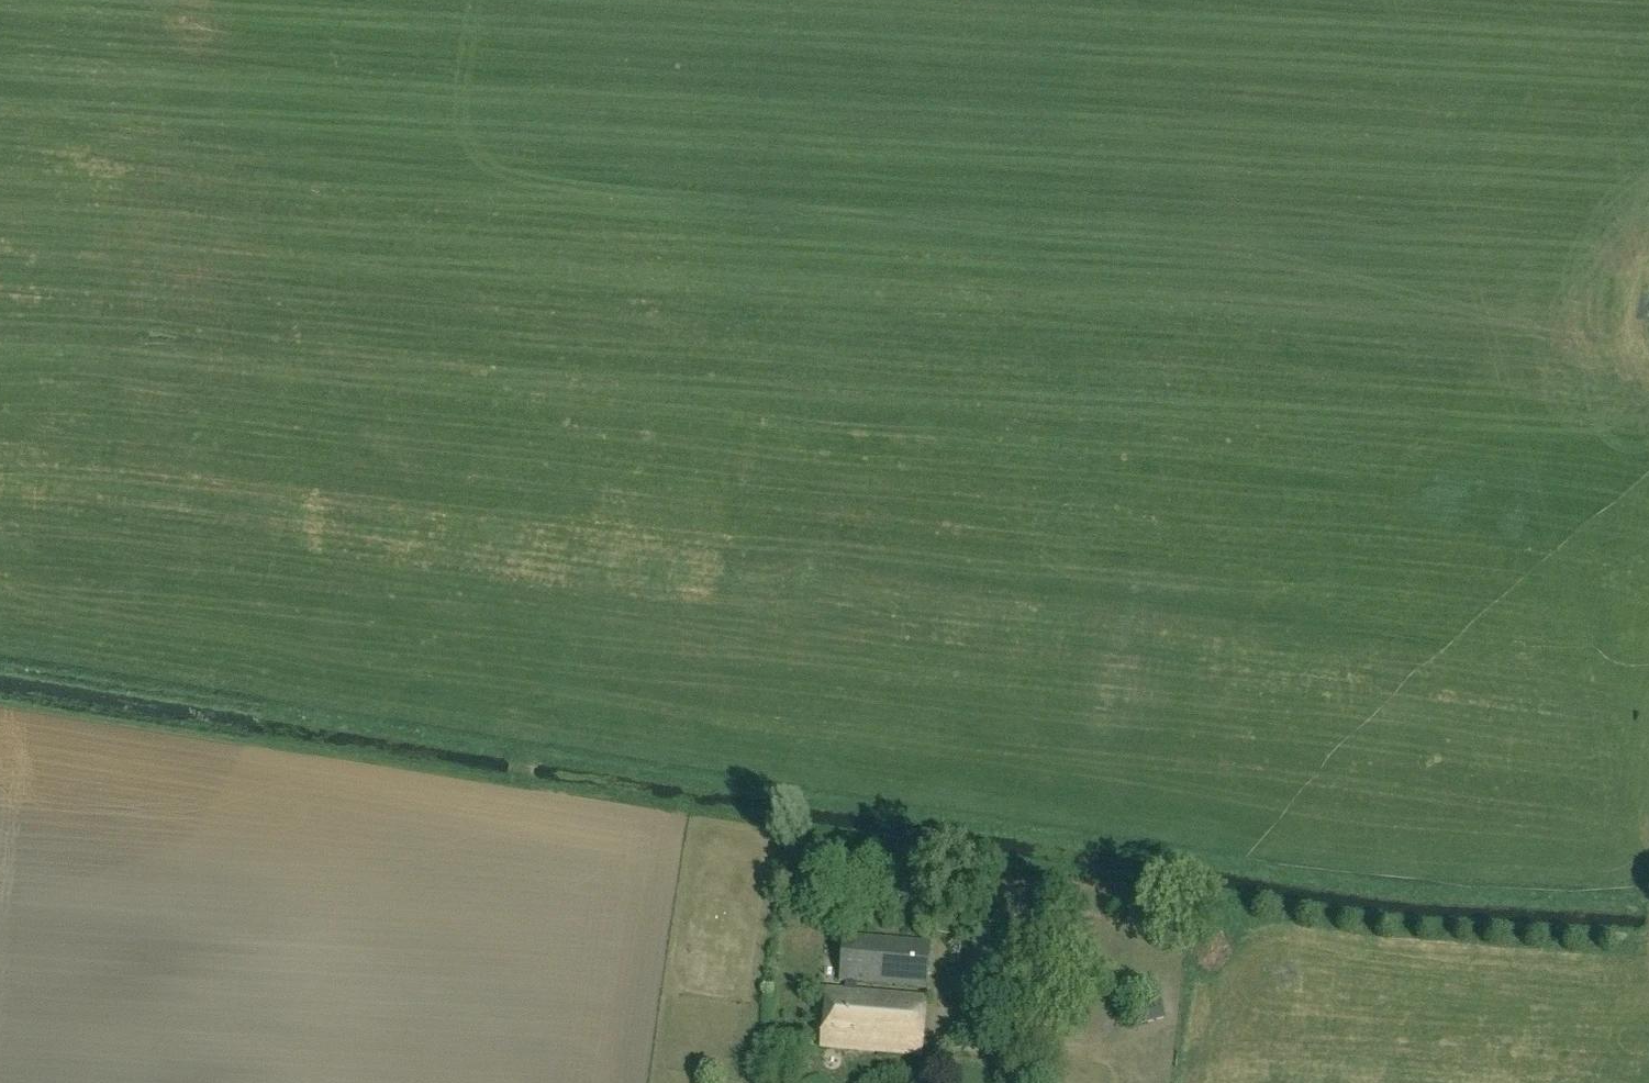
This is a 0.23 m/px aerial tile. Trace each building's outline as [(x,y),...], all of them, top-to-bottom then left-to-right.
[(931,943),(842,936),(839,981),(845,982),(845,992),(826,990),(821,1047),(921,1056),(926,999),(857,993),(857,983),(927,989),(931,943)] [(1159,996),(1133,1003),(1139,1024),(1164,1017),(1159,996)]
